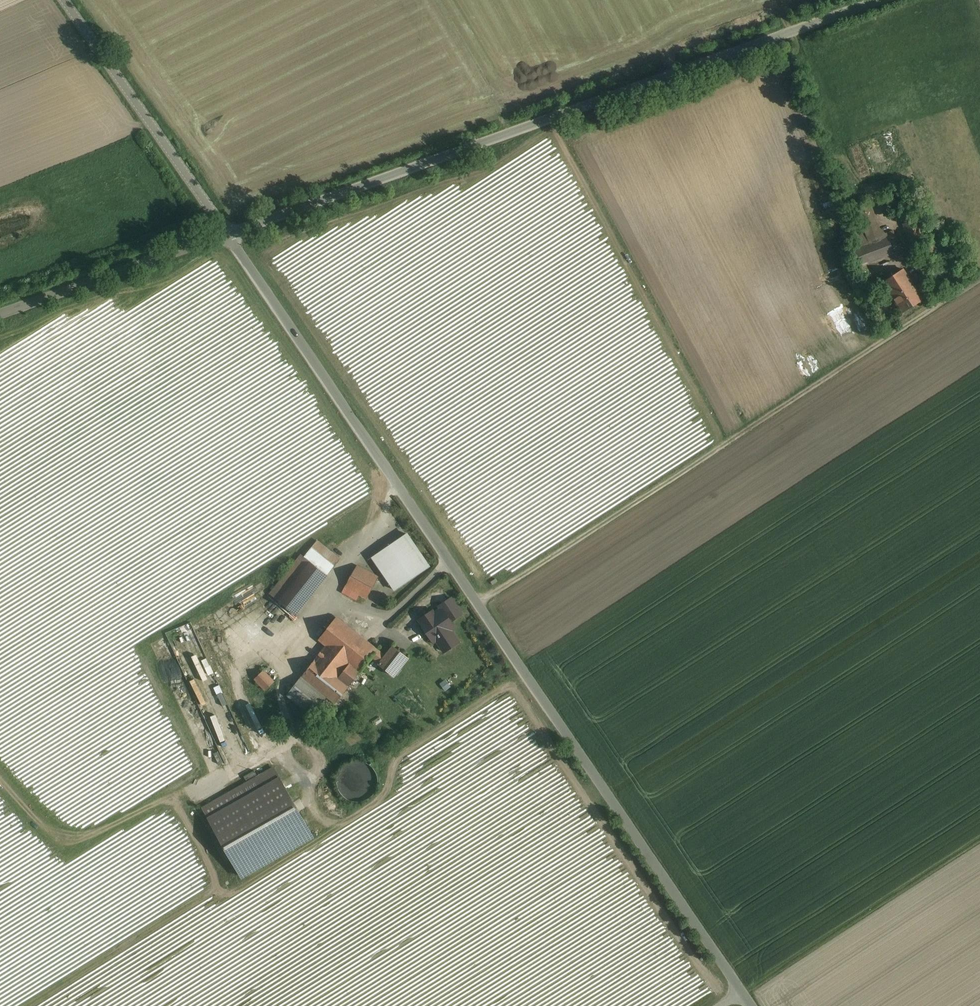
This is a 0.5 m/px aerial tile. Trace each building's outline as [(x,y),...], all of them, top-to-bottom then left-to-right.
[(879,229),(870,203),(855,208),(868,244),(864,245),(871,263),(894,254),(886,234),(879,229)] [(925,242),(918,220),(904,224),(910,246),(925,242)] [(922,300),(903,270),(882,283),(902,313),(922,300)] [(406,534),(372,557),(395,591),(429,568),(406,534)] [(340,559),(317,540),(304,557),(301,554),(269,594),(296,615),(340,559)] [(378,577),(357,566),(345,586),(366,598),(378,577)] [(442,610),(450,622),(461,614),(451,599),(440,607),(442,610)] [(422,623),(421,624),(433,642),(436,640),(444,652),(458,643),(450,631),(454,628),(450,622),(442,610),(427,619),(426,616),(420,620),(422,623)] [(385,655),(337,617),(318,640),(326,646),(286,697),(311,717),(327,697),(335,703),(370,659),(394,678),(409,658),(392,646),(385,655)] [(273,682),(262,671),(254,679),(265,690),(273,682)] [(337,777),(337,781),(337,784),(338,788),(339,791),(341,794),(344,797),(346,799),(350,800),(353,801),(356,802),(360,802),(363,801),(367,800),(370,798),(372,795),(374,793),(376,789),(377,786),(378,783),(377,779),(377,776),(375,772),(373,769),(371,767),(368,765),(365,763),(362,762),(358,761),(355,762),(351,762),(348,764),(345,766),(342,768),(340,771),(339,774),(337,777)] [(274,768),(203,808),(241,877),(312,837),(274,768)]
